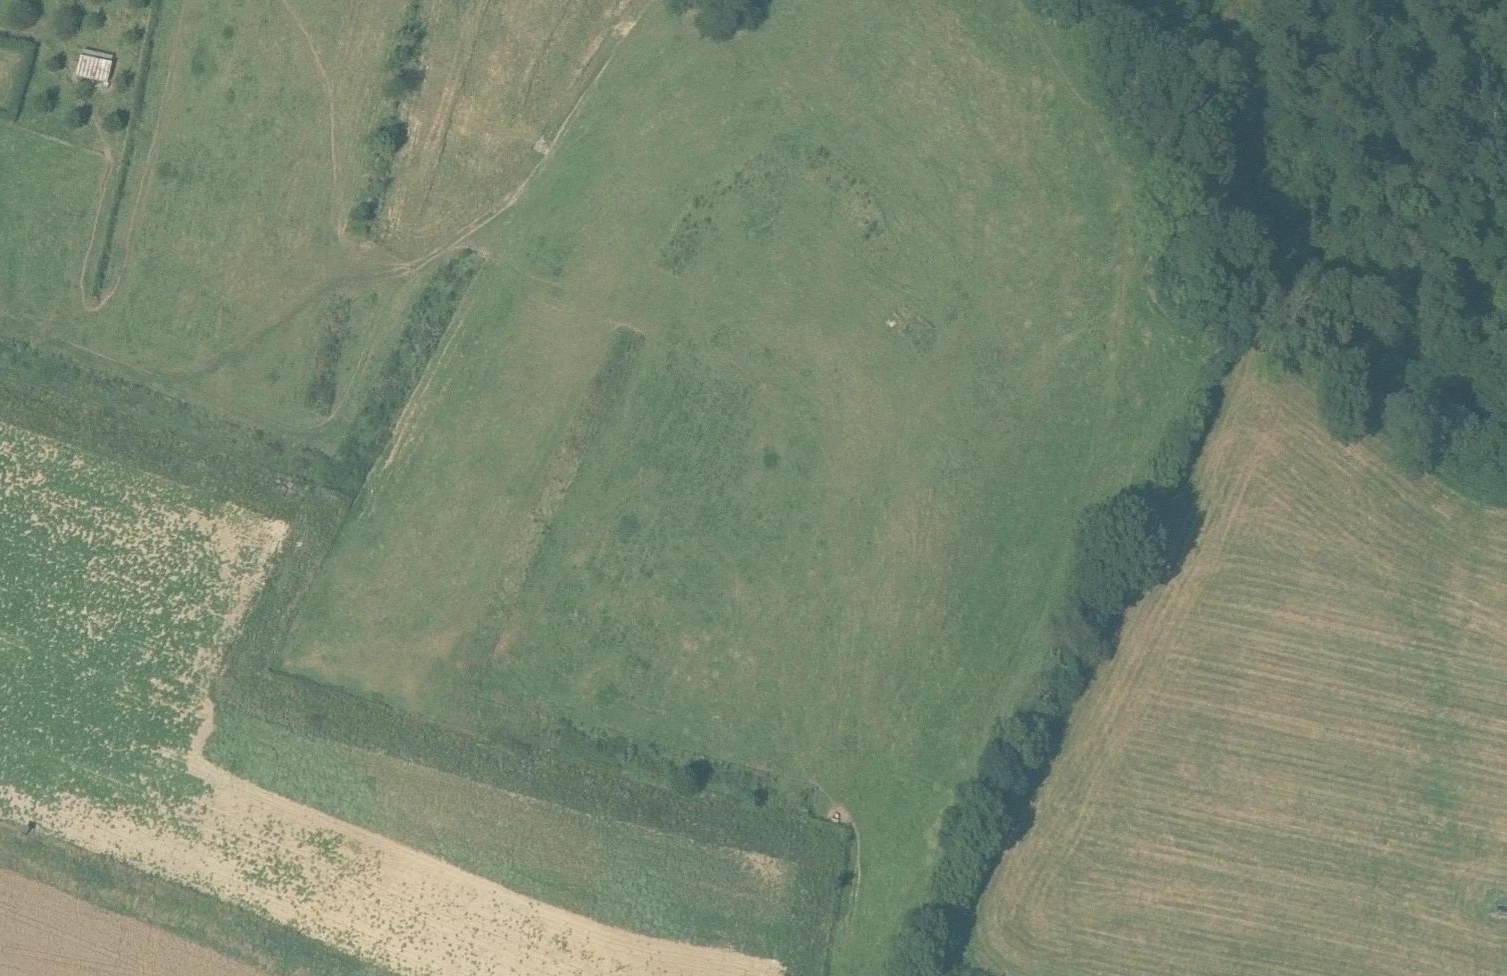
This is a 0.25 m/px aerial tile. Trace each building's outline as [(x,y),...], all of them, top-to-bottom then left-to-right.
[(111,83),(114,55),(83,51),(79,79),(111,83)]
